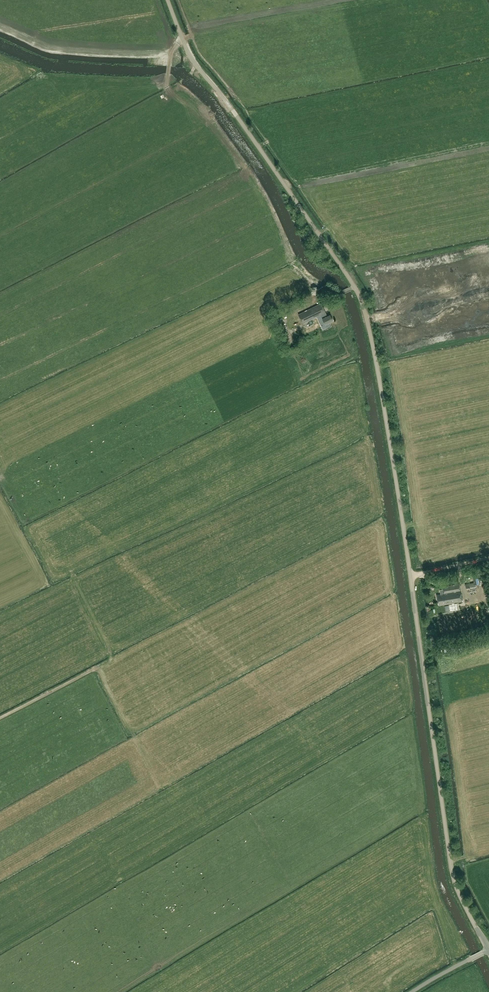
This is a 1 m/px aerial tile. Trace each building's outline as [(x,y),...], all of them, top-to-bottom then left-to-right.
[(299,302),(291,306),(294,312),(302,308),(299,302)] [(322,319),(325,324),(333,321),(330,315),(327,316),(325,312),(326,312),(321,303),(298,314),(303,324),(321,315),(323,318),(322,319)] [(295,329),(296,321),(289,319),(287,327),(295,329)] [(474,582),(465,584),(466,588),(470,588),(470,586),(476,585),(475,579),(473,578),(474,582)] [(463,601),(460,584),(442,587),(443,594),(437,595),(439,605),(463,601)] [(445,613),(458,613),(457,605),(445,606),(445,613)]
